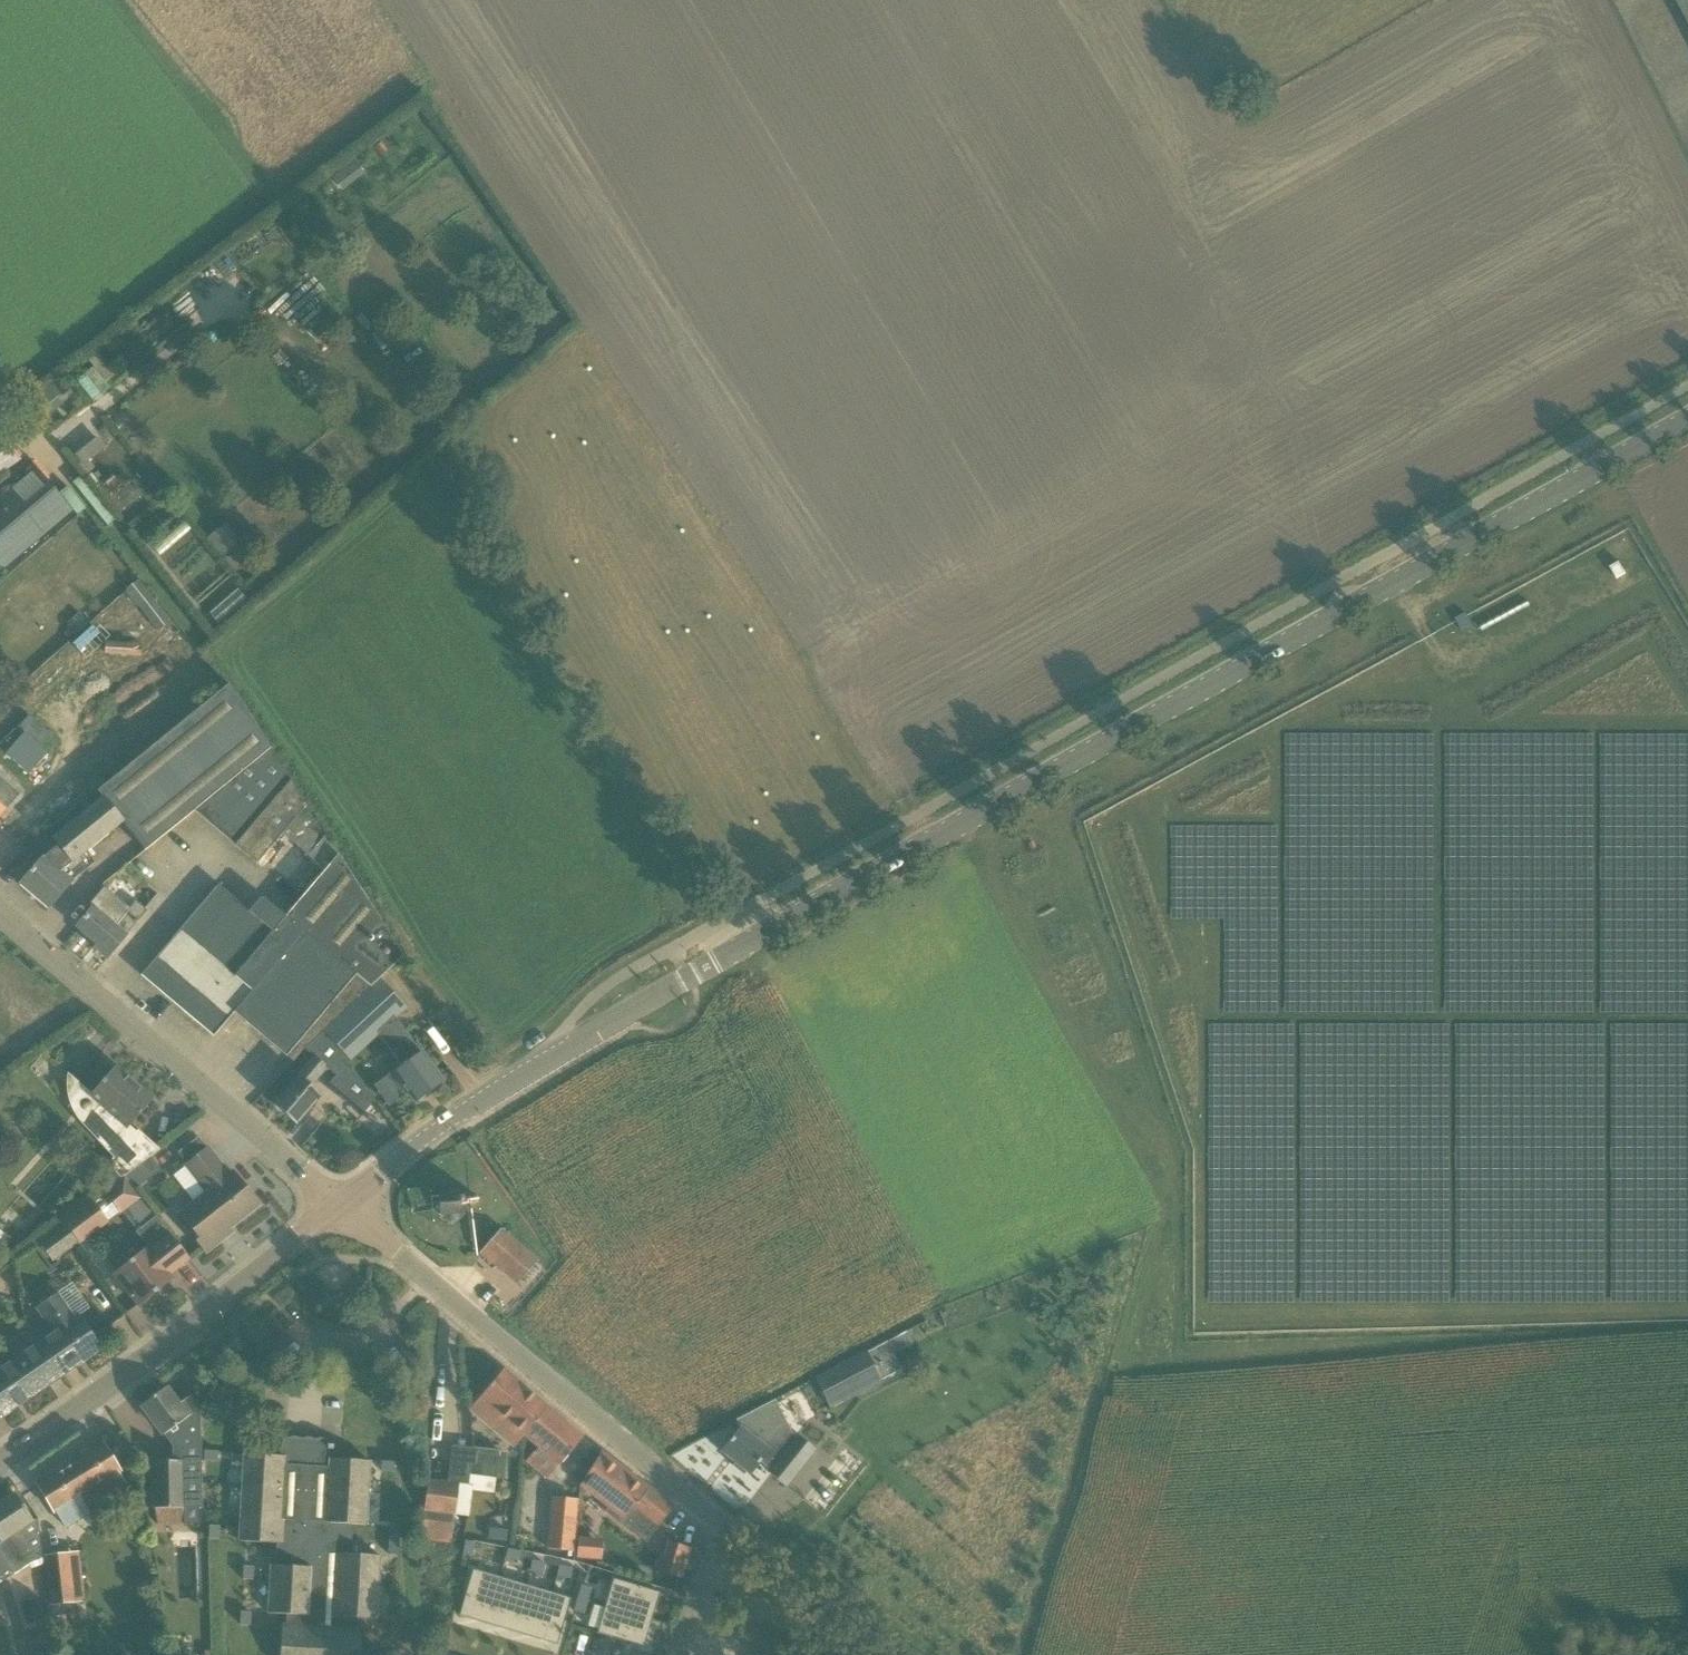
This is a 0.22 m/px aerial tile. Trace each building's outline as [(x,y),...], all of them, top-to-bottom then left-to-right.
[(1687,23),(1687,0),(1676,0),(1687,23)] [(92,401),(109,388),(92,365),(75,378),(92,401)] [(19,458),(0,429),(0,471),(19,458)] [(1,571),(73,510),(36,467),(0,498),(0,569),(1,571)] [(205,534),(219,554),(239,540),(225,521),(205,534)] [(124,591),(131,599),(159,631),(171,621),(138,580),(124,591)] [(1466,613),(1456,618),(1462,630),(1472,625),(1466,613)] [(142,643),(105,640),(104,654),(141,656),(142,643)] [(194,810),(270,748),(229,684),(97,791),(102,798),(26,860),(34,867),(19,885),(20,886),(20,885),(47,908),(47,909),(48,909),(72,881),(94,863),(85,852),(122,822),(144,849),(143,850),(144,851),(194,811),(194,810)] [(304,1048),(323,1031),(379,979),(403,956),(307,805),(270,748),(194,810),(257,863),(284,832),(327,868),(286,916),(265,898),(259,898),(249,910),(219,884),(145,971),(145,978),(209,1031),(218,1030),(234,1012),(286,1056),(287,1055),(293,1061),(304,1048)] [(126,935),(147,911),(136,901),(130,908),(105,886),(89,905),(92,908),(76,927),(97,945),(94,948),(106,959),(126,935)] [(350,1060),(379,1033),(403,1066),(375,1086),(389,1105),(407,1091),(415,1102),(443,1081),(422,1052),(419,1054),(394,1019),(406,1008),(379,979),(323,1031),(350,1060)] [(345,1066),(350,1060),(323,1031),(304,1048),(313,1056),(273,1104),(297,1124),(322,1095),(311,1086),(326,1067),(336,1076),(329,1084),(341,1095),(357,1076),(345,1066)] [(136,1131),(129,1126),(152,1100),(114,1067),(90,1095),(100,1104),(87,1118),(134,1169),(160,1150),(138,1129),(136,1131)] [(1419,1098),(1418,1114),(1429,1115),(1431,1104),(1429,1104),(1431,1082),(1416,1080),(1415,1098),(1419,1098)] [(352,1093),(362,1108),(373,1100),(363,1085),(352,1093)] [(1425,1126),(1418,1127),(1432,1289),(1448,1288),(1448,1280),(1465,1278),(1462,1240),(1440,1242),(1438,1211),(1453,1210),(1450,1184),(1445,1185),(1442,1157),(1438,1157),(1435,1131),(1426,1132),(1425,1126)] [(229,1174),(208,1148),(208,1147),(185,1165),(206,1192),(180,1212),(190,1225),(186,1228),(206,1253),(225,1237),(221,1232),(228,1227),(229,1229),(259,1205),(233,1171),(229,1174)] [(125,1177),(104,1192),(119,1212),(120,1214),(127,1209),(141,1199),(136,1192),(125,1177)] [(467,1203),(465,1197),(461,1192),(455,1189),(448,1189),(442,1191),(437,1195),(434,1201),(434,1208),(436,1214),(440,1219),(446,1222),(453,1222),(459,1220),(464,1216),(467,1210),(467,1203)] [(91,1199),(62,1221),(80,1244),(109,1223),(91,1199)] [(135,1232),(147,1247),(113,1274),(138,1306),(172,1279),(169,1275),(190,1259),(155,1215),(135,1232)] [(536,1262),(498,1230),(479,1252),(517,1284),(536,1262)] [(102,1348),(93,1336),(79,1315),(75,1318),(58,1293),(36,1308),(42,1317),(27,1327),(29,1330),(61,1377),(102,1348)] [(61,1377),(29,1330),(17,1338),(27,1352),(0,1370),(0,1415),(3,1415),(4,1416),(61,1377)] [(866,1352),(815,1378),(830,1406),(880,1379),(866,1352)] [(480,1397),(525,1435),(547,1407),(503,1370),(480,1397)] [(202,1507),(200,1421),(199,1407),(191,1395),(178,1405),(165,1388),(142,1405),(163,1435),(164,1434),(170,1443),(177,1452),(177,1460),(153,1461),(154,1508),(184,1508),(184,1507),(202,1507)] [(760,1462),(771,1471),(770,1472),(785,1485),(814,1450),(798,1437),(796,1440),(775,1399),(736,1420),(740,1428),(721,1452),(737,1464),(734,1467),(745,1475),(747,1472),(750,1474),(760,1462)] [(559,1465),(583,1437),(547,1407),(525,1435),(524,1435),(538,1447),(526,1461),(548,1479),(559,1465)] [(361,1633),(354,1632),(355,1618),(362,1619),(376,1619),(380,1556),(351,1554),(352,1524),(366,1525),(369,1463),(369,1462),(370,1461),(333,1459),(333,1452),(333,1445),(328,1445),(278,1442),(278,1444),(282,1444),(282,1447),(282,1456),(248,1454),(244,1454),(239,1541),(277,1543),(275,1565),(271,1565),(268,1613),(287,1614),(286,1628),(282,1628),(280,1654),(360,1654),(361,1633)] [(120,1470),(104,1444),(37,1485),(53,1512),(79,1495),(86,1507),(125,1483),(118,1472),(120,1470)] [(495,1477),(496,1472),(499,1451),(472,1448),(472,1449),(473,1449),(469,1474),(495,1477)] [(217,1461),(218,1452),(204,1451),(204,1460),(217,1461)] [(673,1506),(602,1452),(580,1485),(630,1523),(639,1512),(657,1526),(673,1506)] [(382,1462),(381,1471),(395,1471),(395,1462),(382,1462)] [(459,1484),(448,1482),(428,1479),(424,1510),(425,1511),(423,1529),(450,1532),(452,1514),(455,1514),(459,1484)] [(459,1484),(455,1514),(469,1516),(473,1488),(468,1488),(469,1484),(468,1484),(459,1483),(459,1484)] [(0,1542),(0,1543),(0,1583),(31,1562),(42,1558),(38,1519),(33,1520),(15,1493),(0,1503),(0,1542)] [(544,1541),(542,1553),(560,1556),(562,1542),(571,1543),(575,1516),(545,1511),(540,1541),(544,1541)] [(210,1525),(209,1538),(218,1539),(219,1526),(210,1525)] [(399,1541),(399,1528),(390,1527),(389,1541),(399,1541)] [(398,1555),(399,1541),(389,1541),(389,1554),(398,1555)] [(684,1582),(693,1550),(671,1543),(666,1559),(662,1557),(657,1574),(684,1582)] [(50,1605),(74,1602),(69,1553),(44,1556),(50,1605)] [(469,1556),(457,1602),(483,1609),(495,1562),(469,1556)] [(483,1609),(509,1616),(522,1569),(495,1562),(483,1609)] [(244,1565),(243,1579),(252,1580),(253,1566),(244,1565)] [(548,1576),(522,1569),(509,1616),(535,1623),(548,1576)] [(555,1628),(567,1581),(548,1576),(535,1623),(555,1628)] [(602,1576),(590,1623),(616,1629),(628,1583),(602,1576)] [(585,1581),(578,1580),(576,1588),(583,1590),(585,1581)] [(642,1636),(655,1590),(628,1583),(616,1629),(642,1636)] [(40,1601),(22,1606),(27,1624),(45,1618),(40,1601)] [(580,1603),(574,1601),(571,1610),(578,1612),(580,1603)] [(250,1612),(241,1611),(240,1625),(249,1625),(250,1612)] [(70,1632),(69,1620),(48,1622),(50,1634),(70,1632)] [(391,1620),(391,1634),(400,1634),(400,1621),(391,1620)]
